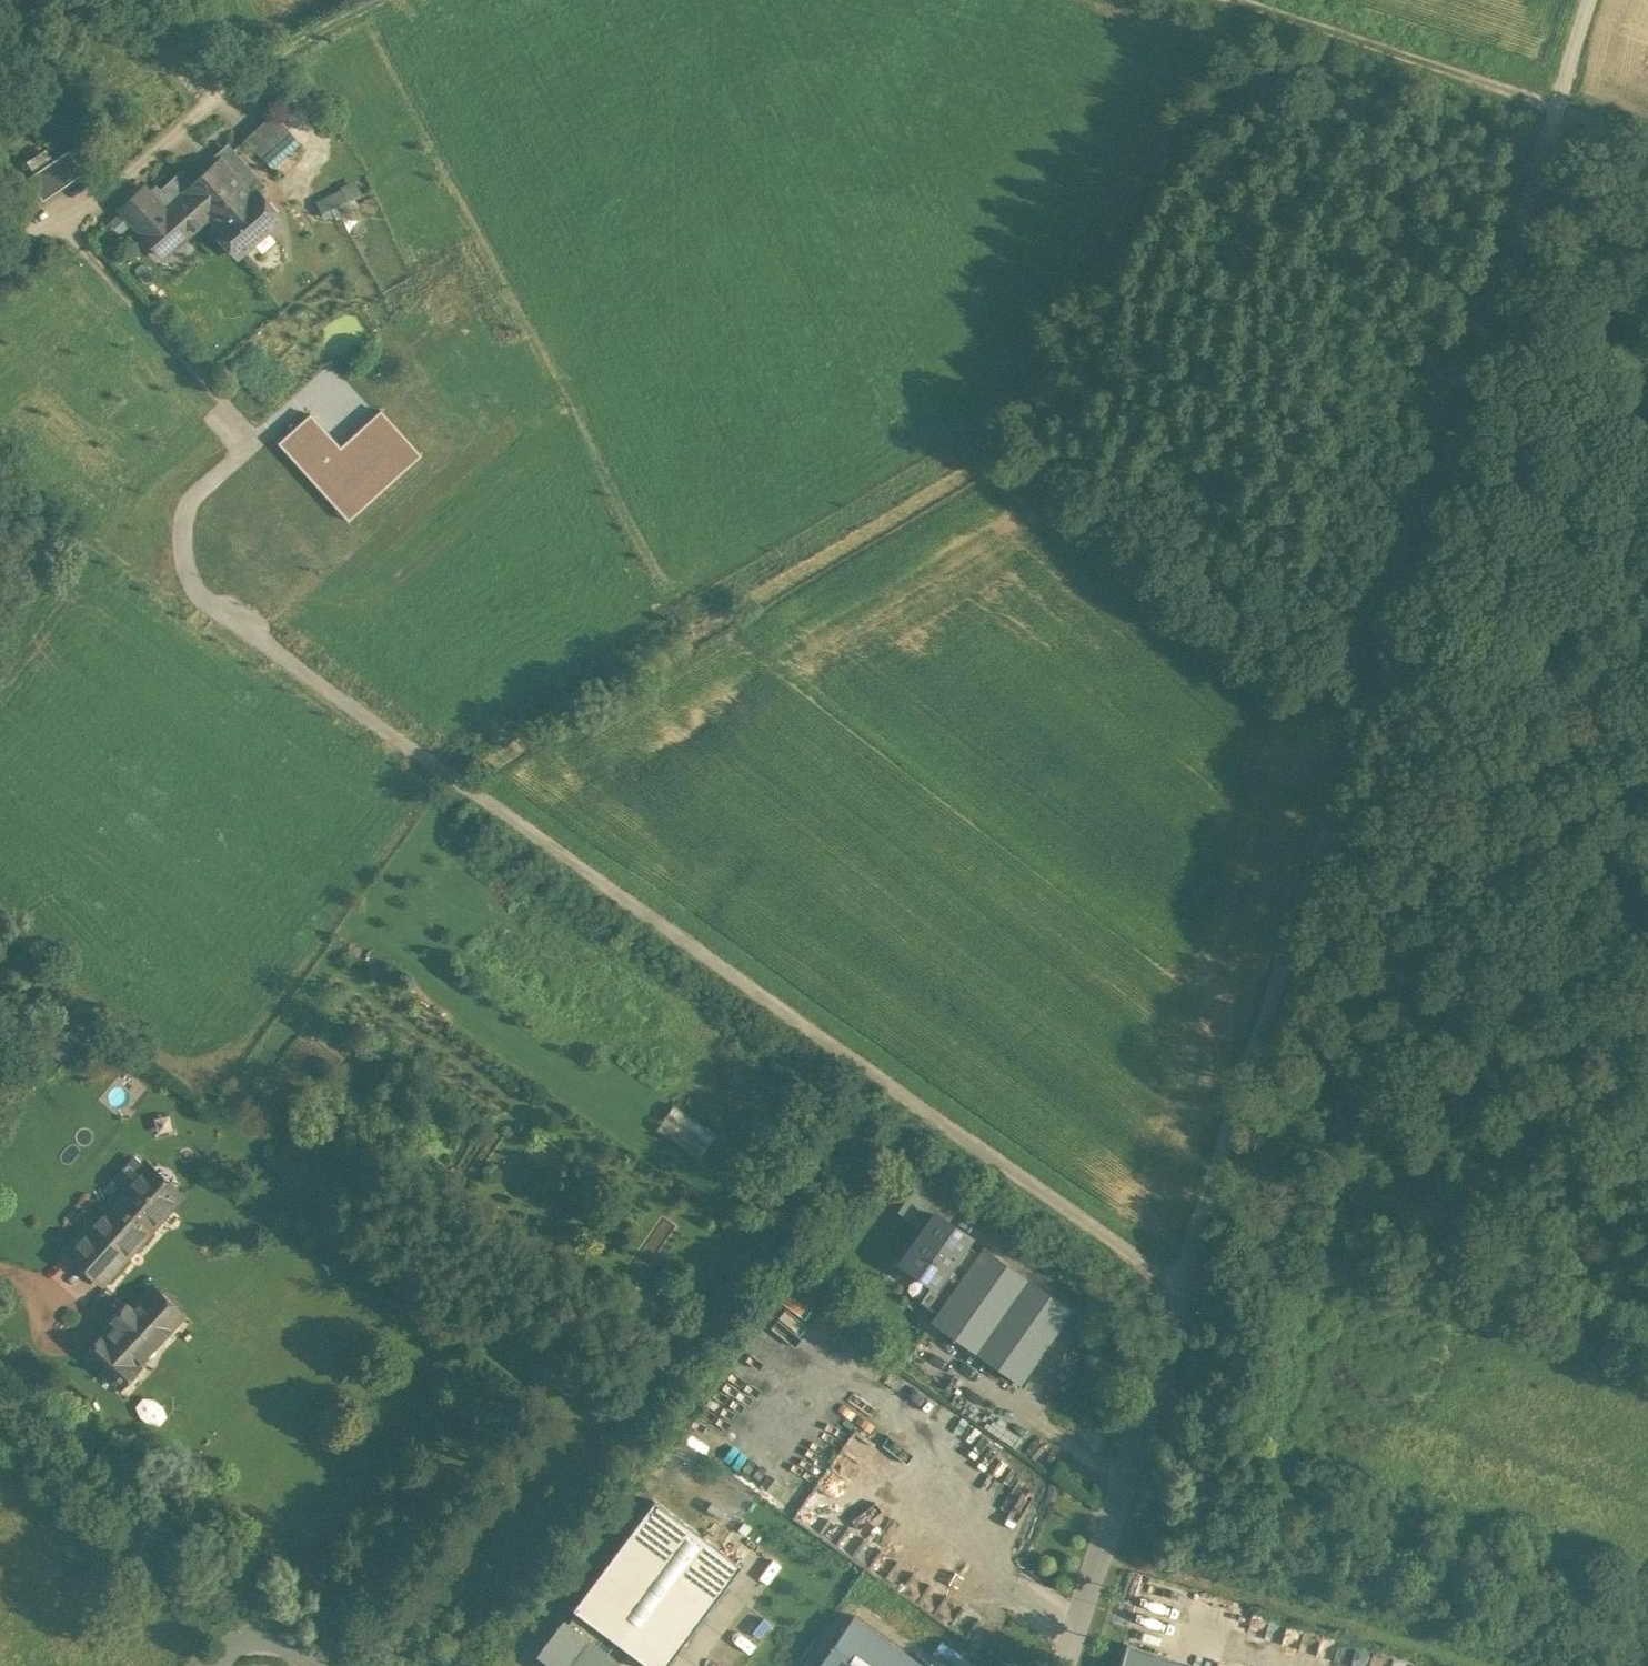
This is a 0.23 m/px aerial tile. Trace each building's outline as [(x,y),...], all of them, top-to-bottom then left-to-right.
[(274,112),(255,129),(272,149),(291,131),(274,112)] [(272,149),(255,129),(245,138),(262,157),(272,149)] [(266,185),(228,143),(214,155),(220,161),(187,191),(176,179),(155,198),(145,187),(121,209),(164,256),(207,217),(217,227),(256,193),(257,194),(266,185)] [(38,170),(27,177),(43,200),(85,172),(69,149),(38,170)] [(336,202),(361,193),(356,181),(315,196),(323,216),(339,210),(336,202)] [(217,227),(215,229),(238,255),(279,219),(257,194),(256,193),(217,227)] [(204,222),(163,258),(171,266),(211,231),(204,222)] [(434,393),(393,431),(413,453),(454,415),(434,393)] [(311,413),(283,438),(328,487),(351,466),(318,431),(323,426),(311,413)] [(376,413),(346,440),(328,421),(323,426),(318,431),(351,466),(328,487),(349,511),(413,453),(393,431),(376,413)] [(716,1134),(675,1105),(658,1128),(700,1158),(716,1134)] [(146,1162),(115,1196),(152,1229),(182,1195),(146,1162)] [(955,1206),(921,1182),(904,1207),(928,1224),(937,1212),(946,1218),(955,1206)] [(115,1196),(67,1249),(104,1282),(152,1229),(115,1196)] [(928,1224),(902,1261),(933,1283),(921,1300),(937,1311),(979,1252),(964,1242),(969,1235),(946,1218),(937,1212),(928,1224)] [(1072,1308),(983,1246),(979,1252),(937,1311),(931,1320),(1020,1382),(1072,1308)] [(153,1287),(132,1309),(127,1304),(113,1318),(119,1323),(107,1336),(105,1334),(86,1355),(119,1386),(139,1365),(137,1363),(182,1315),(153,1287)] [(654,1499),(573,1607),(577,1611),(617,1640),(651,1665),(665,1665),(719,1594),(741,1564),(662,1505),(654,1499)] [(617,1640),(577,1611),(568,1623),(607,1652),(617,1640)] [(854,1615),(817,1665),(926,1665),(854,1615)] [(564,1620),(540,1652),(557,1665),(604,1665),(612,1656),(607,1652),(568,1623),(564,1620)] [(1127,1643),(1119,1665),(1195,1665),(1127,1643)]
